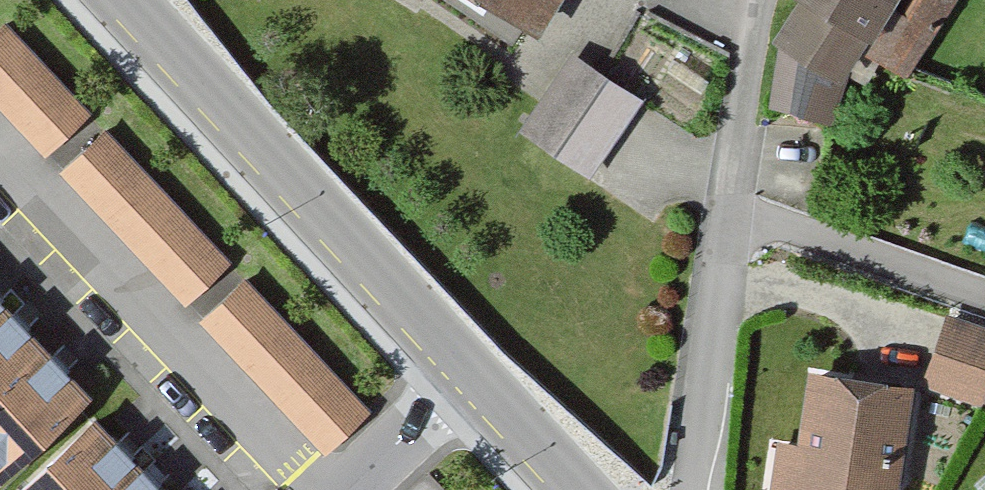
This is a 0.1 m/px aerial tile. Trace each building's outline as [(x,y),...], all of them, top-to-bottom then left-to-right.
[(553,0),(487,0),(533,30),(553,0)] [(859,44),(868,30),(823,0),(799,0),(784,26),(774,104),(834,122),(842,67),(859,44)] [(868,30),(859,44),(903,73),(951,0),(906,0),(900,9),(889,2),(891,0),(823,0),(868,30)] [(42,149),(82,112),(4,29),(0,33),(0,104),(42,149)] [(525,122),(588,168),(637,102),(574,55),(525,122)] [(65,172),(183,299),(224,262),(106,135),(65,172)] [(322,448),(362,411),(242,283),(202,320),(322,448)] [(4,306),(0,310),(0,395),(47,352),(4,306)] [(984,390),(984,325),(947,313),(924,383),(981,401),(984,390)] [(47,352),(0,395),(0,480),(89,398),(47,352)] [(799,443),(780,441),(774,489),(895,489),(908,383),(808,371),(799,443)] [(94,418),(16,489),(104,489),(134,462),(94,418)] [(134,462),(104,489),(160,489),(134,462)]
